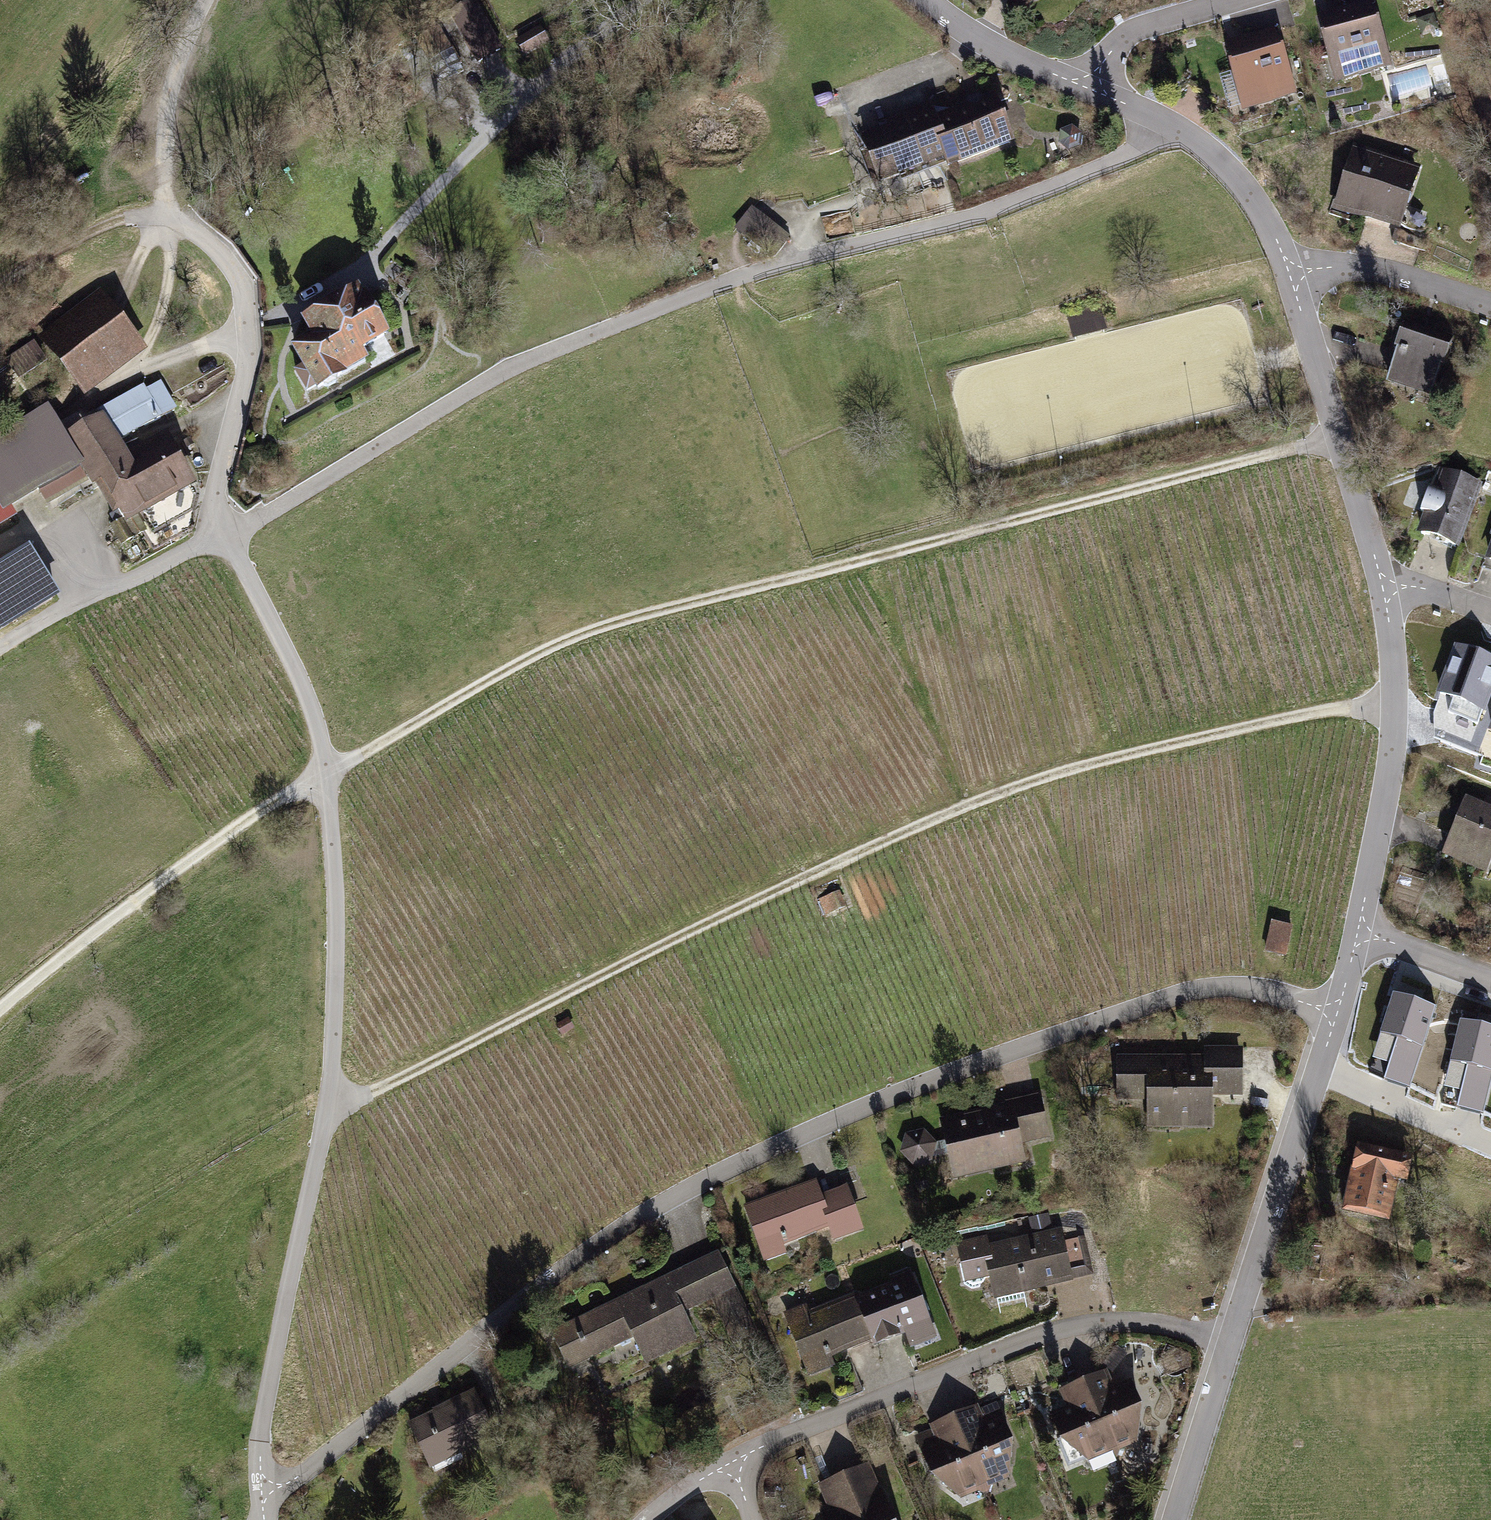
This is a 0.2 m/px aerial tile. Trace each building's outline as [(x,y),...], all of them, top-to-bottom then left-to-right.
[(477,6),(455,18),(479,63),(501,51),(477,6)] [(1369,6),(1320,20),(1338,81),(1387,67),(1369,6)] [(539,30),(517,42),(524,55),(546,43),(539,30)] [(1274,34),(1226,48),(1245,110),(1292,96),(1274,34)] [(898,130),(866,143),(883,188),(949,162),(951,168),(1012,144),(994,98),(935,121),(931,110),(896,123),(898,130)] [(1419,172),(1356,152),(1338,211),(1401,230),(1419,172)] [(767,249),(783,227),(754,206),(738,229),(767,249)] [(103,291),(41,337),(84,395),(146,350),(103,291)] [(315,344),(298,354),(320,392),(366,366),(360,356),(383,343),(358,299),(306,328),(315,344)] [(1443,347),(1401,334),(1388,377),(1430,390),(1443,347)] [(49,364),(42,347),(14,359),(20,375),(49,364)] [(106,420),(69,441),(87,471),(120,528),(196,483),(169,437),(133,458),(125,443),(163,421),(145,390),(103,415),(106,420)] [(22,523),(16,513),(87,471),(69,441),(49,413),(0,441),(0,536),(22,523)] [(1440,471),(1419,531),(1458,544),(1479,484),(1440,471)] [(0,563),(0,631),(62,593),(32,543),(0,563)] [(1457,644),(1439,694),(1486,710),(1490,695),(1490,656),(1457,644)] [(1444,853),(1484,868),(1490,851),(1490,810),(1465,800),(1444,853)] [(1293,926),(1273,921),(1265,950),(1285,955),(1293,926)] [(1391,1062),(1386,1079),(1410,1086),(1435,1004),(1393,992),(1374,1057),(1391,1062)] [(1458,1106),(1483,1112),(1490,1080),(1490,1025),(1462,1018),(1445,1084),(1463,1088),(1458,1106)] [(1208,1060),(1121,1059),(1121,1096),(1149,1097),(1149,1124),(1211,1125),(1212,1091),(1241,1091),(1242,1053),(1209,1052),(1208,1060)] [(1037,1101),(947,1122),(958,1172),(1025,1157),(1020,1138),(1044,1133),(1037,1101)] [(917,1168),(943,1151),(927,1125),(900,1142),(917,1168)] [(1361,1149),(1349,1208),(1390,1216),(1399,1175),(1407,1177),(1410,1159),(1361,1149)] [(812,1185),(749,1208),(766,1256),(857,1224),(844,1190),(817,1199),(812,1185)] [(985,1240),(960,1246),(968,1279),(992,1274),(997,1295),(1067,1279),(1056,1233),(987,1248),(985,1240)] [(718,1257),(558,1332),(572,1361),(634,1332),(648,1360),(692,1339),(681,1315),(714,1299),(729,1332),(749,1323),(718,1257)] [(870,1337),(871,1341),(906,1328),(912,1343),(933,1335),(912,1279),(856,1300),(870,1337)] [(829,1353),(870,1337),(856,1300),(854,1297),(809,1315),(806,1306),(785,1314),(809,1373),(833,1363),(829,1353)] [(1137,1440),(1140,1406),(1130,1381),(1113,1388),(1107,1374),(1085,1383),(1114,1449),(1137,1440)] [(1054,1414),(1063,1438),(1090,1460),(1114,1449),(1085,1383),(1063,1391),(1070,1407),(1054,1414)] [(468,1394),(412,1421),(435,1468),(491,1441),(468,1394)] [(1005,1445),(990,1408),(956,1422),(984,1487),(1002,1479),(1005,1445)] [(956,1422),(922,1436),(938,1473),(965,1494),(983,1487),(956,1422)] [(869,1465),(805,1492),(817,1519),(893,1519),(869,1465)]
